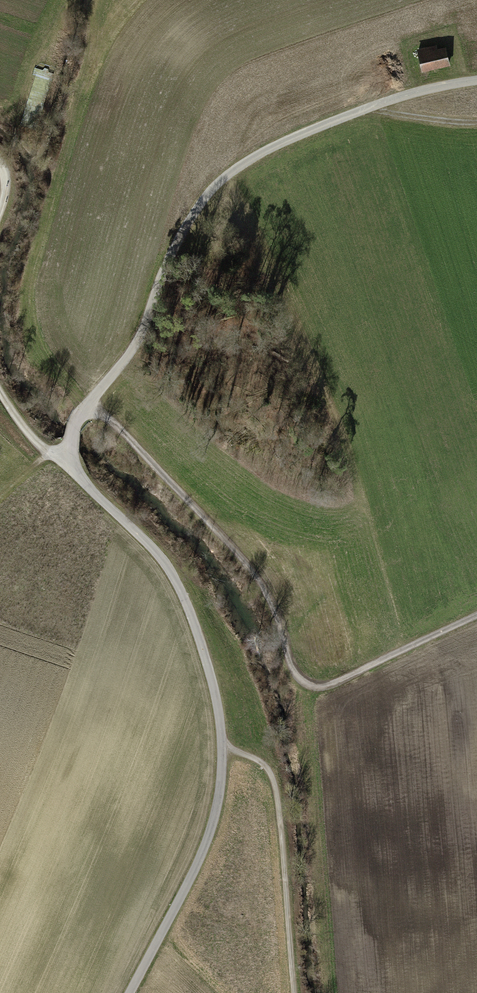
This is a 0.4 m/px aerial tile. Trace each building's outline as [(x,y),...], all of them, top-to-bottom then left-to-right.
[(449,39),(414,49),(420,71),(455,61),(449,39)]
